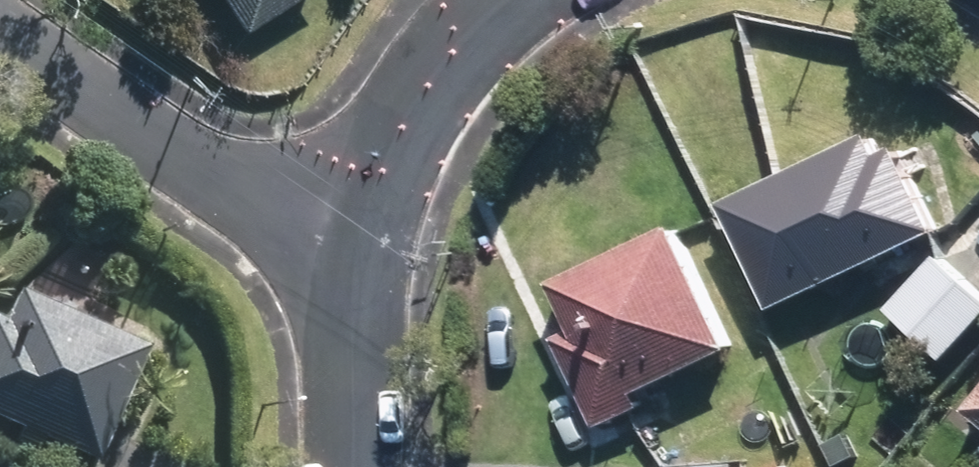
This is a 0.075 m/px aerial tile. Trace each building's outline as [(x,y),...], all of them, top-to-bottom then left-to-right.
[(250,23),(286,0),(235,0),(250,23)] [(773,305),(944,226),(904,138),(884,147),(875,127),(723,196),(773,305)] [(679,219),(553,277),(575,323),(555,332),(597,422),(646,400),(641,389),(737,346),(679,219)] [(887,307),(940,356),(978,315),(978,289),(938,251),(887,307)] [(92,457),(143,342),(14,285),(2,314),(0,314),(0,416),(92,457)] [(969,404),(978,413),(978,392),(969,404)] [(664,462),(664,466),(739,466),(739,458),(664,462)]
